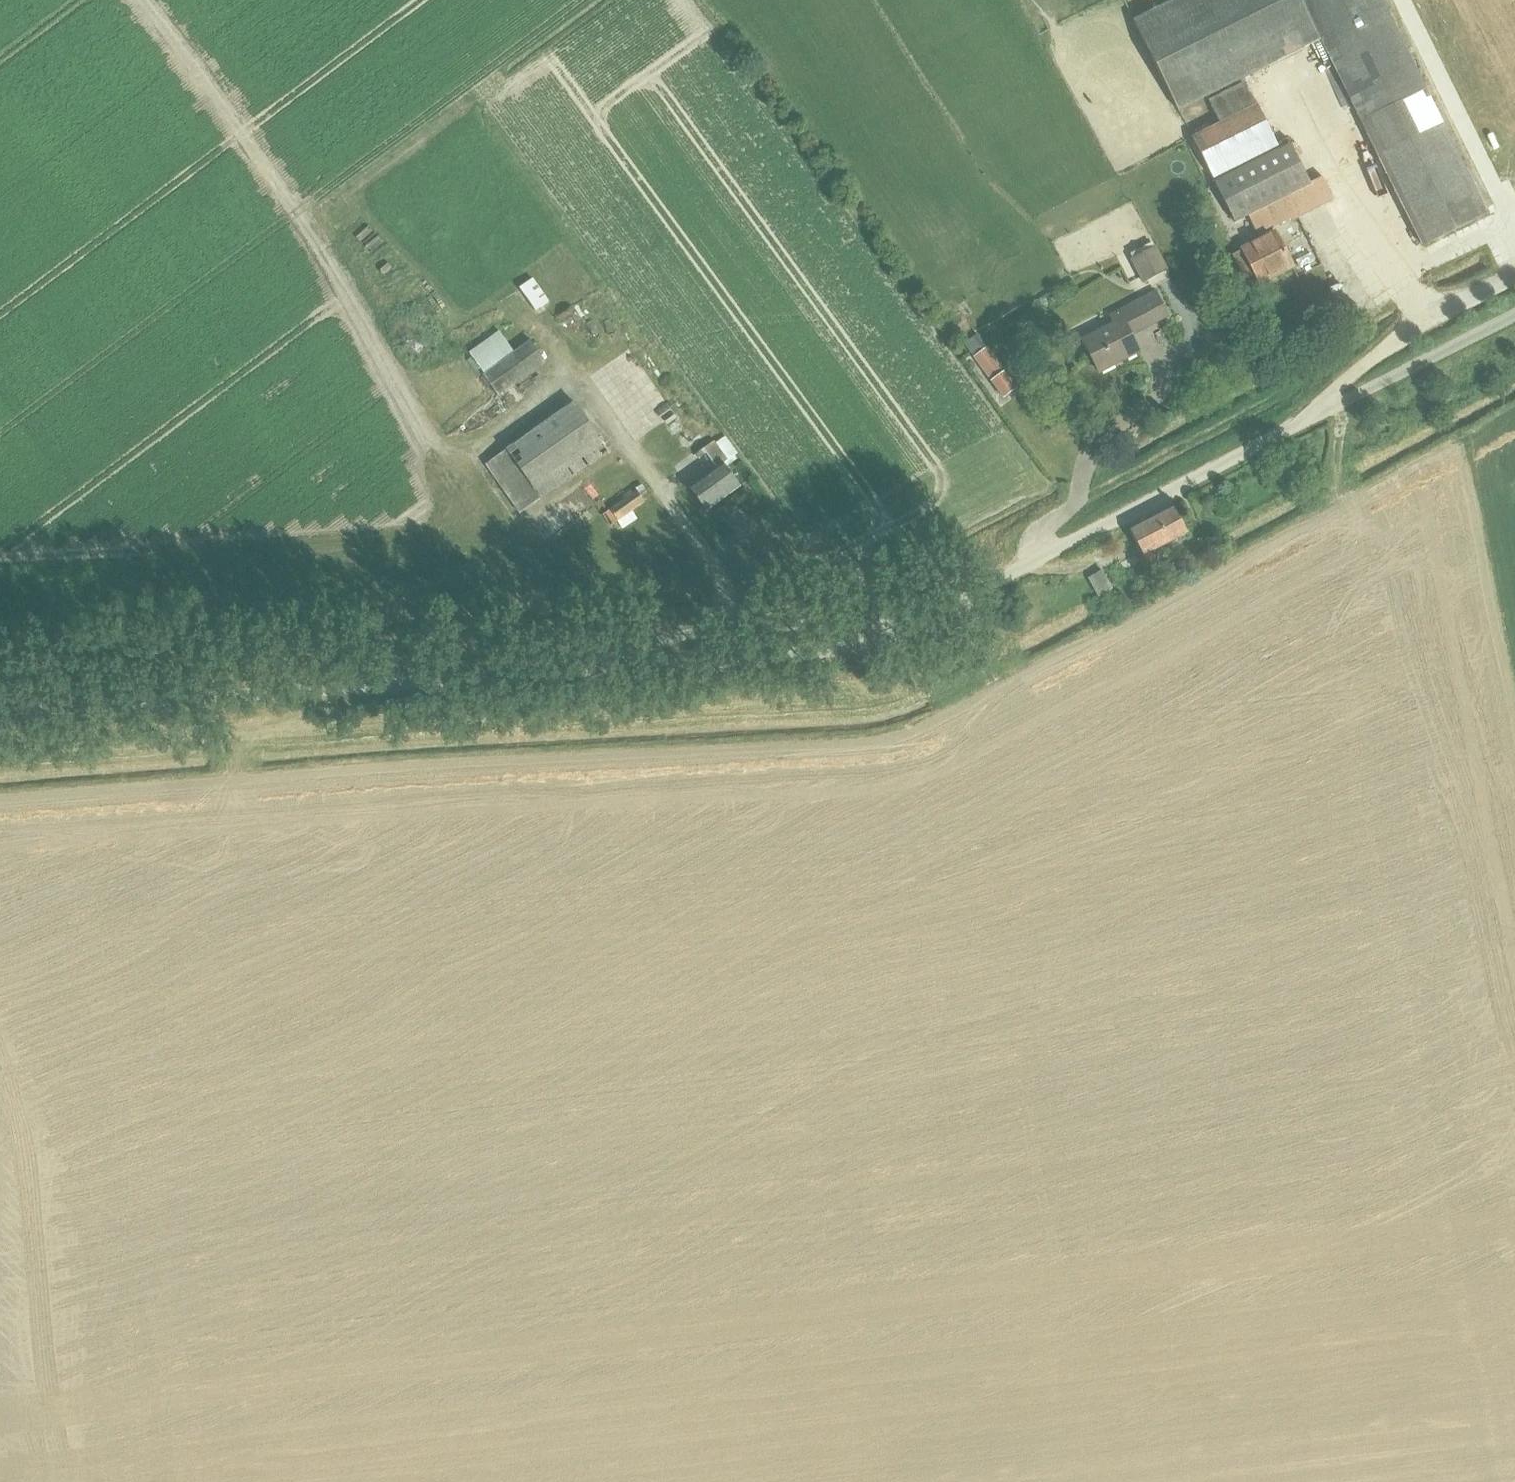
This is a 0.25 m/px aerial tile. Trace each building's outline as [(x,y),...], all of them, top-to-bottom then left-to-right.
[(1471,180),(1383,0),(1176,0),(1135,21),(1179,111),(1322,39),(1423,246),(1488,214),(1471,180)] [(1311,183),(1309,180),(1291,145),(1281,150),(1258,105),(1193,138),(1215,183),(1235,222),(1249,215),(1261,239),(1243,249),(1251,263),(1250,263),(1261,284),(1294,267),(1283,246),(1282,246),(1275,232),(1275,233),(1273,228),(1292,218),(1293,221),(1334,199),(1323,177),(1311,183)] [(1130,258),(1142,281),(1167,268),(1156,245),(1130,258)] [(549,302),(532,279),(520,288),(536,311),(549,302)] [(1157,292),(1133,305),(1111,316),(1115,324),(1083,341),(1100,372),(1140,351),(1132,335),(1169,316),(1157,292)] [(566,312),(574,323),(587,313),(579,302),(566,312)] [(486,374),(484,376),(499,396),(546,361),(532,341),(516,353),(502,333),(472,355),(486,374)] [(1017,388),(988,348),(975,357),(1004,398),(1017,388)] [(487,464),(521,514),(610,452),(575,402),(487,464)] [(722,436),(715,441),(704,449),(717,467),(690,487),(707,511),(741,486),(724,463),(729,460),(728,459),(735,454),(722,436)] [(638,490),(610,510),(622,526),(637,516),(633,511),(646,502),(638,490)] [(1131,531),(1144,556),(1188,533),(1175,508),(1131,531)] [(1114,589),(1103,570),(1089,578),(1100,597),(1114,589)]
